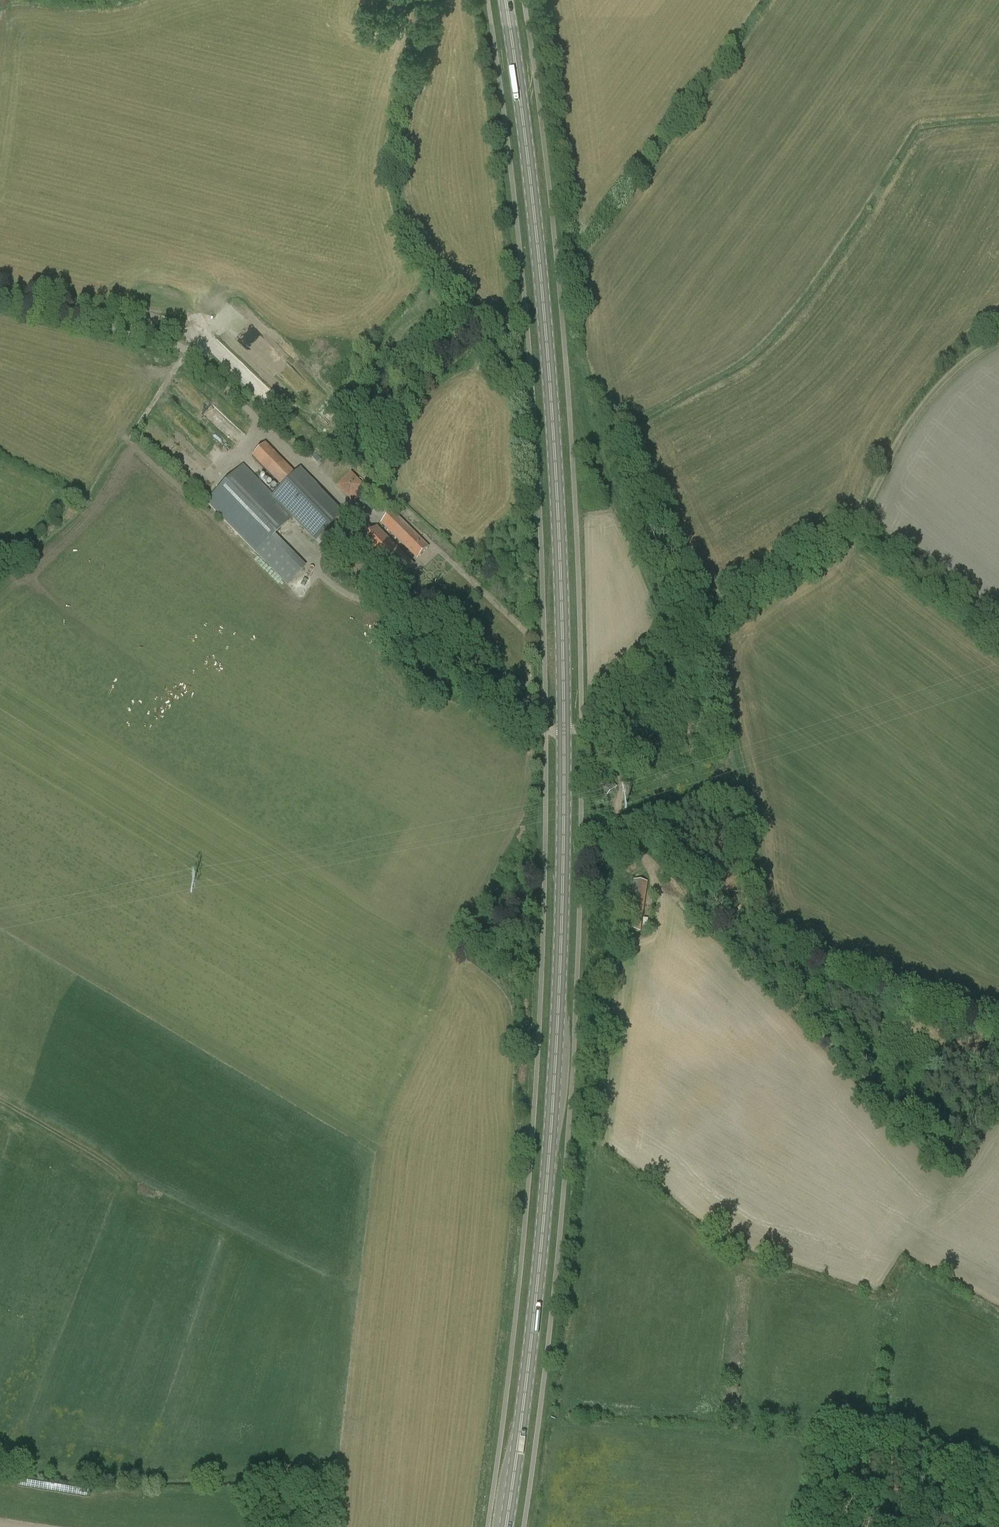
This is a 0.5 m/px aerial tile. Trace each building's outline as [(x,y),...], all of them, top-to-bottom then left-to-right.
[(281,504),(273,495),(244,464),(206,501),(256,554),(257,554),(287,585),(303,570),(273,538),(293,518),(294,517),(281,504)] [(281,488),(290,496),(281,504),(294,517),(293,518),(315,541),(342,514),(300,470),(281,488)] [(352,501),(365,488),(352,474),(338,487),(352,501)] [(382,523),(417,559),(429,548),(393,512),(382,523)] [(399,580),(414,565),(377,527),(362,542),(399,580)] [(604,800),(618,787),(605,773),(590,787),(604,800)] [(641,932),(648,882),(634,880),(627,930),(641,932)]
